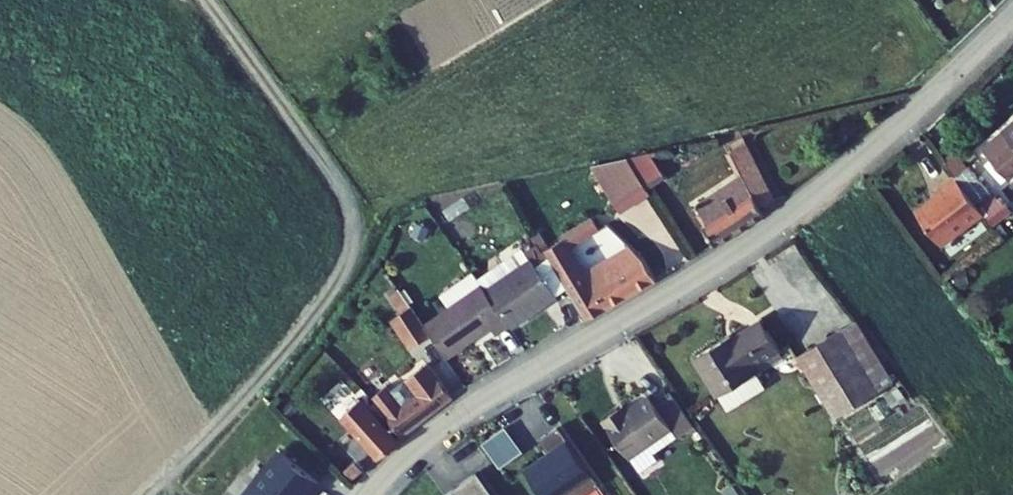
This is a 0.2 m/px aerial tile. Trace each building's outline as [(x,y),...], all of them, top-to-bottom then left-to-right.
[(969,136),(995,165),(1012,149),(1012,97),(969,136)] [(765,187),(729,133),(716,142),(734,169),(689,196),(710,230),(755,202),(751,196),(765,187)] [(636,150),(612,156),(635,187),(654,172),(636,150)] [(612,156),(574,165),(607,208),(635,187),(612,156)] [(956,159),(943,169),(970,207),(977,218),(996,205),(987,191),(982,194),(956,159)] [(970,207),(943,169),(923,183),(928,188),(920,194),(919,192),(903,203),(928,237),(970,207)] [(555,282),(576,312),(646,270),(632,252),(615,237),(572,264),(557,242),(585,222),(578,212),(553,228),(555,230),(529,247),(555,282)] [(529,247),(521,236),(509,245),(507,242),(465,270),(473,280),(481,290),(496,317),(498,320),(555,282),(529,247)] [(403,338),(422,326),(416,318),(387,280),(380,286),(392,303),(382,311),(403,338)] [(481,328),(496,317),(481,290),(473,280),(416,318),(422,326),(435,346),(476,321),(481,328)] [(840,306),(786,342),(819,391),(874,354),(840,306)] [(683,350),(709,387),(745,363),(740,356),(766,337),(746,310),(720,328),(703,340),(701,336),(683,350)] [(717,325),(701,336),(703,340),(720,328),(717,325)] [(440,389),(414,354),(375,382),(370,376),(356,390),(387,426),(440,389)] [(677,412),(655,380),(638,392),(633,383),(609,399),(603,404),(599,398),(586,407),(612,444),(655,415),(660,423),(677,412)] [(609,399),(605,394),(599,398),(603,404),(609,399)] [(329,411),(365,450),(383,432),(346,395),(329,411)] [(683,422),(677,412),(660,423),(667,433),(683,422)] [(265,442),(223,492),(227,494),(286,494),(303,473),(265,442)] [(467,465),(442,483),(451,494),(480,494),(486,491),(467,465)]
